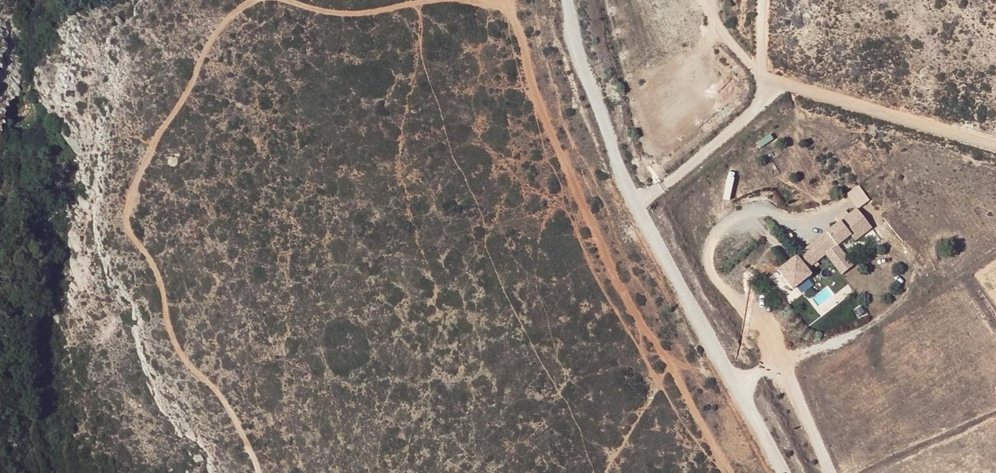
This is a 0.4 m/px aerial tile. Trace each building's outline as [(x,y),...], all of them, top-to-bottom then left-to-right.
[(861,185),(849,191),(857,207),(870,200),(861,185)] [(856,207),(839,221),(850,236),(854,240),(871,226),(856,207)] [(839,221),(825,231),(837,246),(850,236),(839,221)] [(825,231),(795,255),(806,269),(837,246),(825,231)] [(795,255),(776,269),(791,290),(810,275),(806,269),(795,255)]
